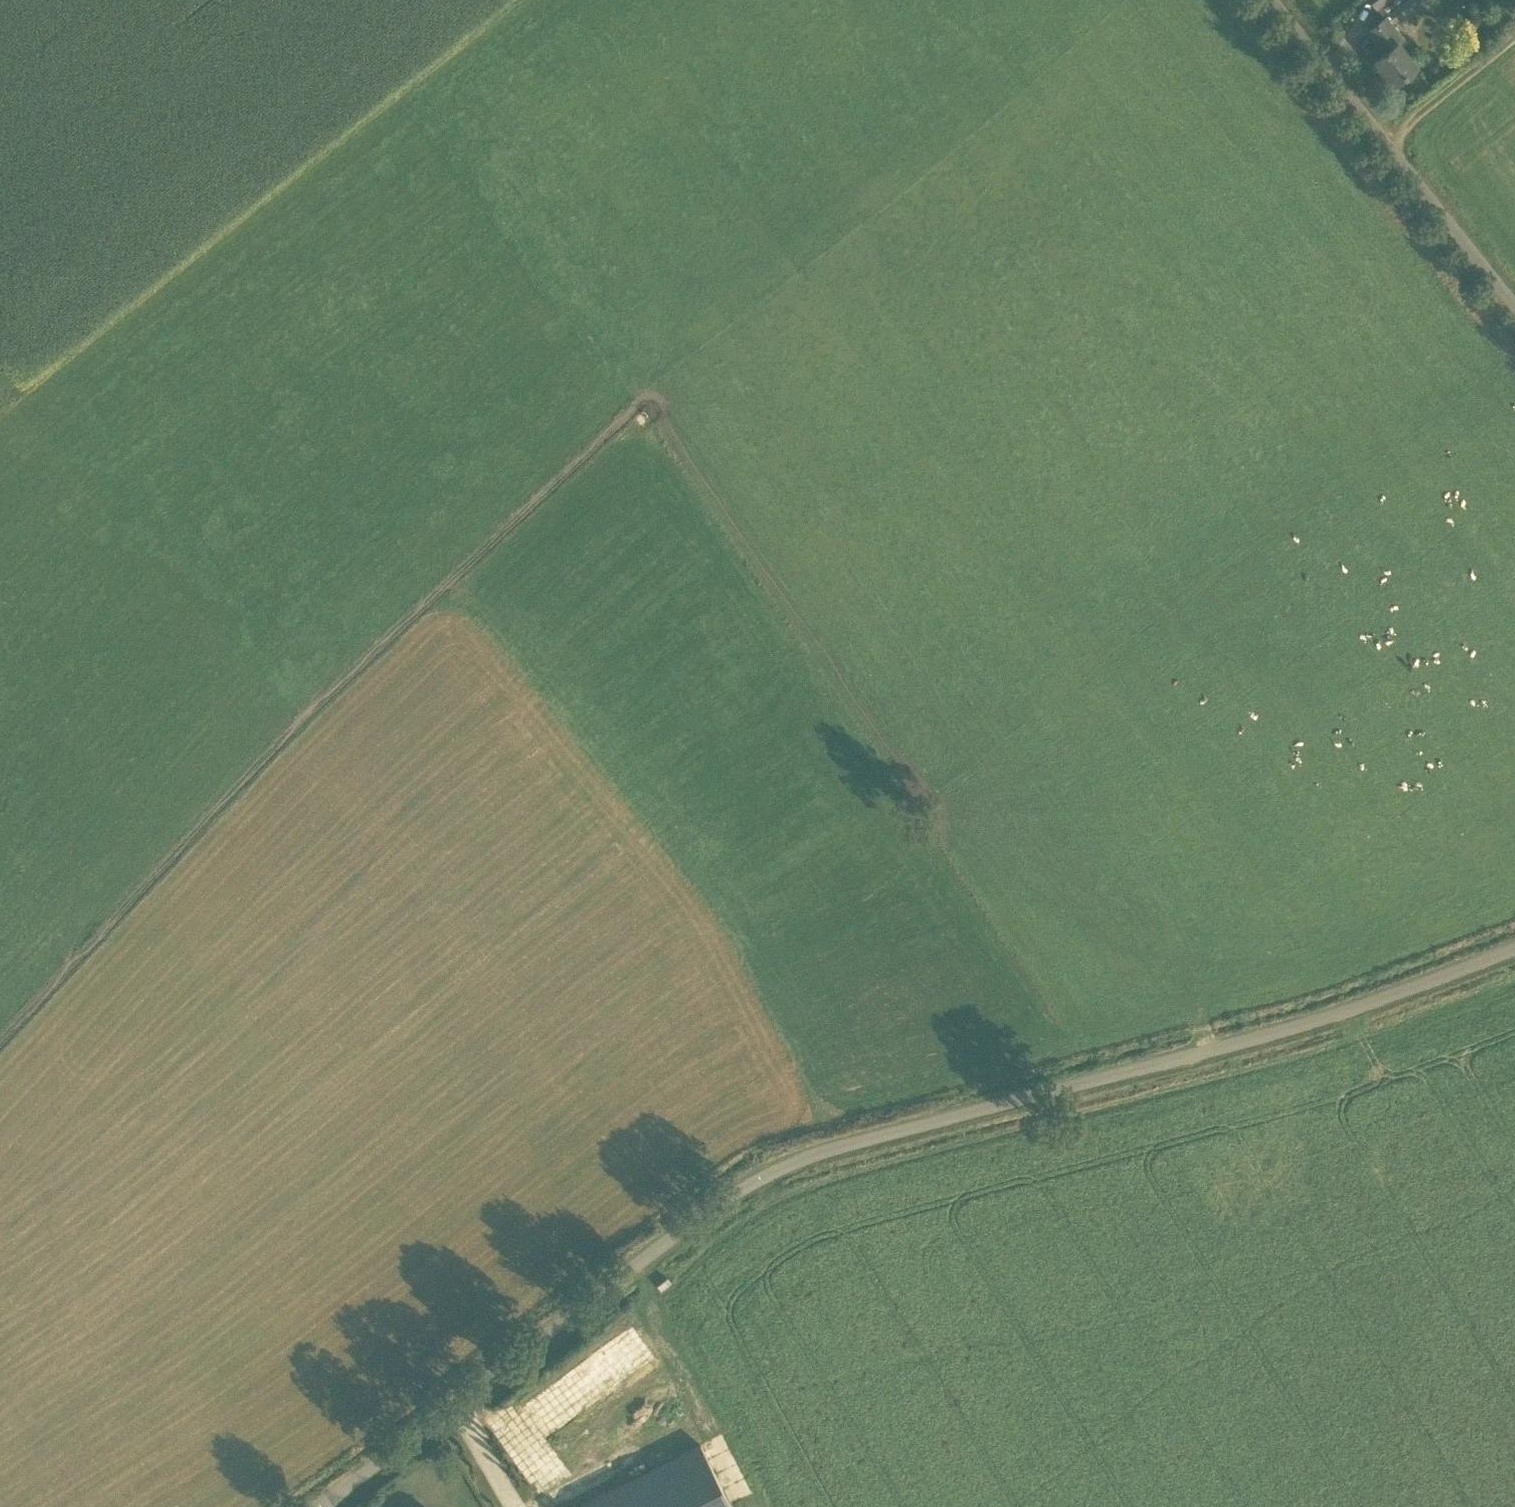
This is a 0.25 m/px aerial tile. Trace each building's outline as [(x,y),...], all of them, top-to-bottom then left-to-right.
[(1379,9),(1391,0),(1372,0),(1379,9)] [(1403,38),(1388,20),(1385,16),(1368,29),(1385,50),(1375,58),(1394,82),(1417,64),(1398,41),(1403,38)] [(632,1332),(580,1360),(600,1396),(623,1383),(630,1395),(616,1403),(626,1421),(613,1428),(624,1449),(672,1423),(664,1408),(677,1402),(655,1363),(650,1366),(632,1332)] [(700,1444),(580,1506),(733,1506),(700,1444)]
